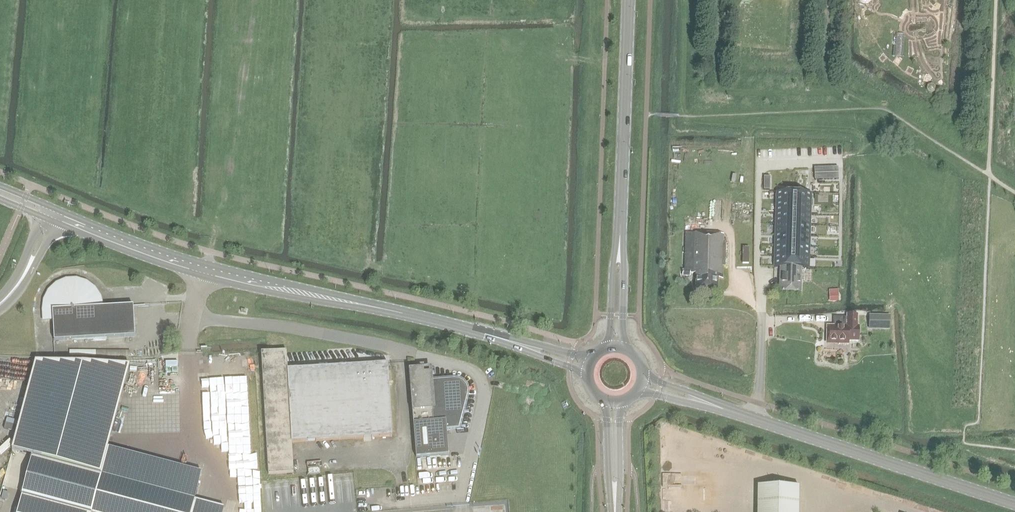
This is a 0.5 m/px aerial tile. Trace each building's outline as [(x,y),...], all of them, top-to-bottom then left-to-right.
[(774,265),(774,267),(780,267),(801,268),(809,268),(809,266),(811,194),(776,192),(774,265)] [(696,289),(718,290),(718,278),(723,278),(723,266),(725,266),(726,242),(723,242),(724,233),(685,232),(685,270),(683,270),(683,277),(690,277),(690,273),(695,273),(696,289)] [(802,269),(780,268),(779,294),(800,295),(802,269)] [(53,320),(54,340),(54,341),(135,337),(133,306),(101,308),(99,298),(93,289),(85,283),(76,281),(66,281),(57,285),(50,292),(45,301),(44,310),(45,320),(53,320)] [(829,340),(837,340),(837,344),(848,344),(848,341),(858,341),(858,325),(857,325),(857,315),(846,315),(846,317),(835,317),(835,326),(829,326),(829,340)] [(869,315),(869,329),(890,330),(890,315),(869,315)] [(268,474),(294,473),(292,442),(392,436),(388,363),(288,369),(286,352),(261,353),(268,474)] [(168,359),(168,375),(180,375),(180,359),(168,359)] [(224,508),(220,507),(194,500),(202,473),(182,467),(107,448),(129,365),(35,361),(12,450),(32,455),(32,457),(21,497),(18,509),(17,511),(222,511),(224,508)] [(430,382),(429,374),(414,375),(414,370),(408,370),(412,412),(416,458),(448,455),(446,430),(458,429),(467,396),(467,391),(466,386),(463,382),(459,380),(454,380),(430,382)] [(757,511),(798,511),(799,486),(757,486),(757,511)]
